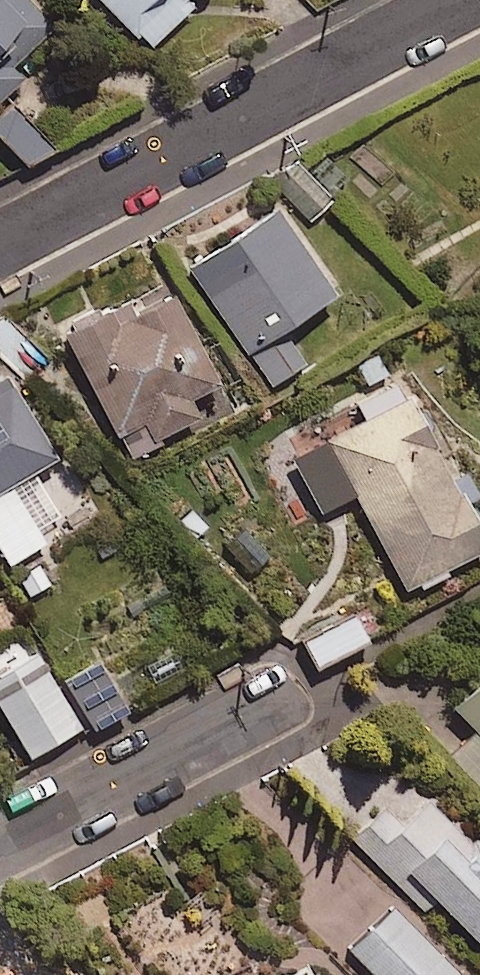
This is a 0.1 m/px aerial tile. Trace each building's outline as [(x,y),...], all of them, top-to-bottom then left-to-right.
[(25,72),(11,57),(51,20),(33,0),(0,0),(0,95),(25,72)] [(147,41),(189,0),(107,0),(147,41)] [(8,95),(0,103),(0,133),(26,161),(50,139),(8,95)] [(295,151),(268,176),(320,231),(347,206),(295,151)] [(330,285),(270,197),(184,257),(270,380),(304,357),(279,320),(330,285)] [(55,329),(130,460),(163,441),(159,433),(197,411),(187,393),(217,375),(165,284),(109,316),(102,302),(55,329)] [(28,594),(56,577),(38,549),(70,530),(29,464),(55,448),(1,362),(0,362),(0,549),(28,594)] [(412,578),(417,586),(446,571),(442,563),(479,543),(479,518),(465,490),(474,485),(455,449),(444,454),(409,385),(314,434),(343,489),(350,485),(401,584),(412,578)] [(366,632),(352,608),(299,637),(313,662),(366,632)] [(26,631),(0,647),(0,704),(27,751),(79,720),(26,631)] [(94,643),(60,664),(94,720),(128,699),(94,643)] [(448,697),(477,726),(450,752),(479,782),(479,666),(448,697)] [(469,833),(400,756),(374,778),(333,732),(295,767),(422,909),(439,893),(479,938),(479,823),(469,833)] [(393,903),(349,948),(376,974),(454,974),(459,969),(393,903)]
